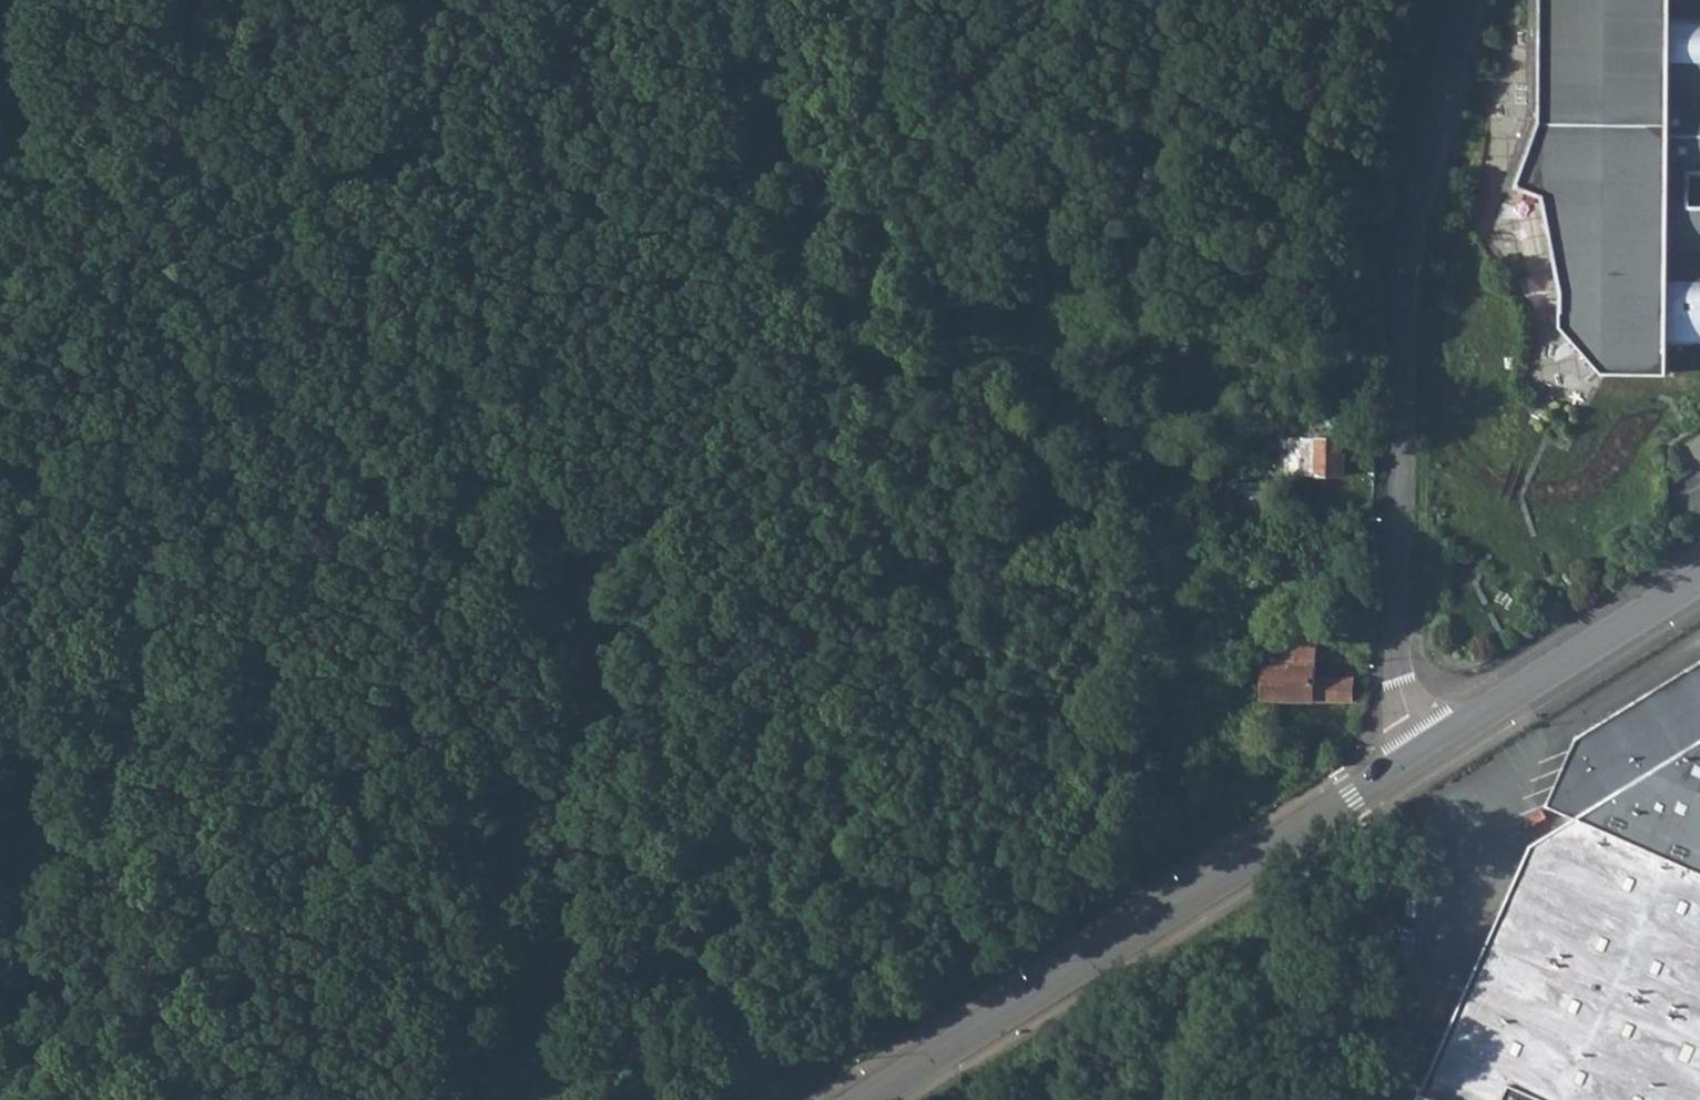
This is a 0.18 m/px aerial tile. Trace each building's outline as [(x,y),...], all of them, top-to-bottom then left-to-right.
[(1669,372),(1669,342),(1699,342),(1699,18),(1674,17),(1674,0),(1546,0),(1544,121),(1519,186),(1546,196),(1564,290),(1564,325),(1604,371),(1606,372),(1607,372),(1669,372)] [(1312,426),(1311,437),(1283,437),(1283,474),(1316,474),(1339,474),(1339,454),(1342,454),(1343,415),(1296,414),(1296,426),(1312,426)] [(1243,481),(1228,481),(1228,507),(1242,507),(1243,481)] [(1279,482),(1243,481),(1242,507),(1278,508),(1279,482)] [(1264,646),(1264,699),(1353,701),(1354,678),(1317,677),(1319,641),(1283,640),(1282,646),(1264,646)] [(1580,736),(1550,804),(1578,817),(1532,844),(1418,1099),(1699,1099),(1699,662),(1580,736)]
